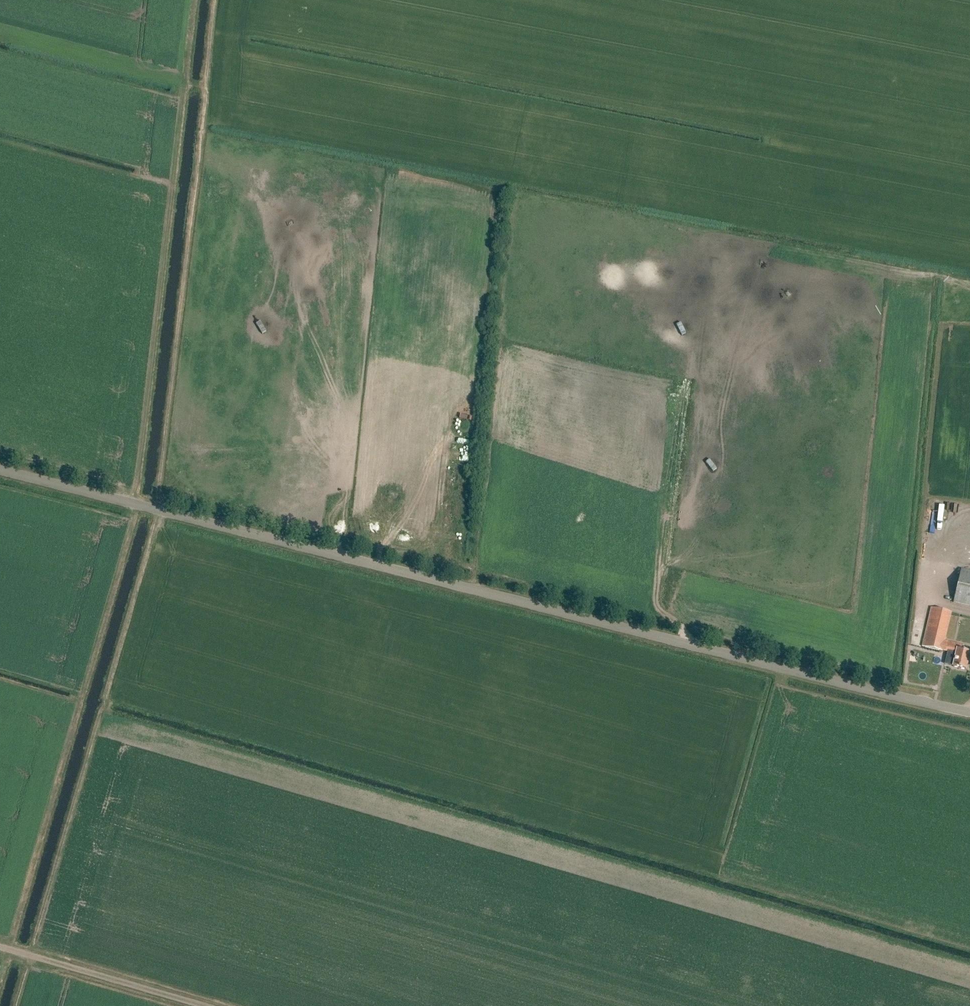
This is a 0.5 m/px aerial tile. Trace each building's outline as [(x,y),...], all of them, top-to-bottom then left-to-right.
[(953,603),(969,607),(969,571),(961,569),(953,603)] [(942,651),(956,654),(953,667),(966,670),(969,652),(961,650),(961,648),(950,645),(951,642),(945,641),(951,613),(931,608),(922,647),(942,652),(942,651)]
